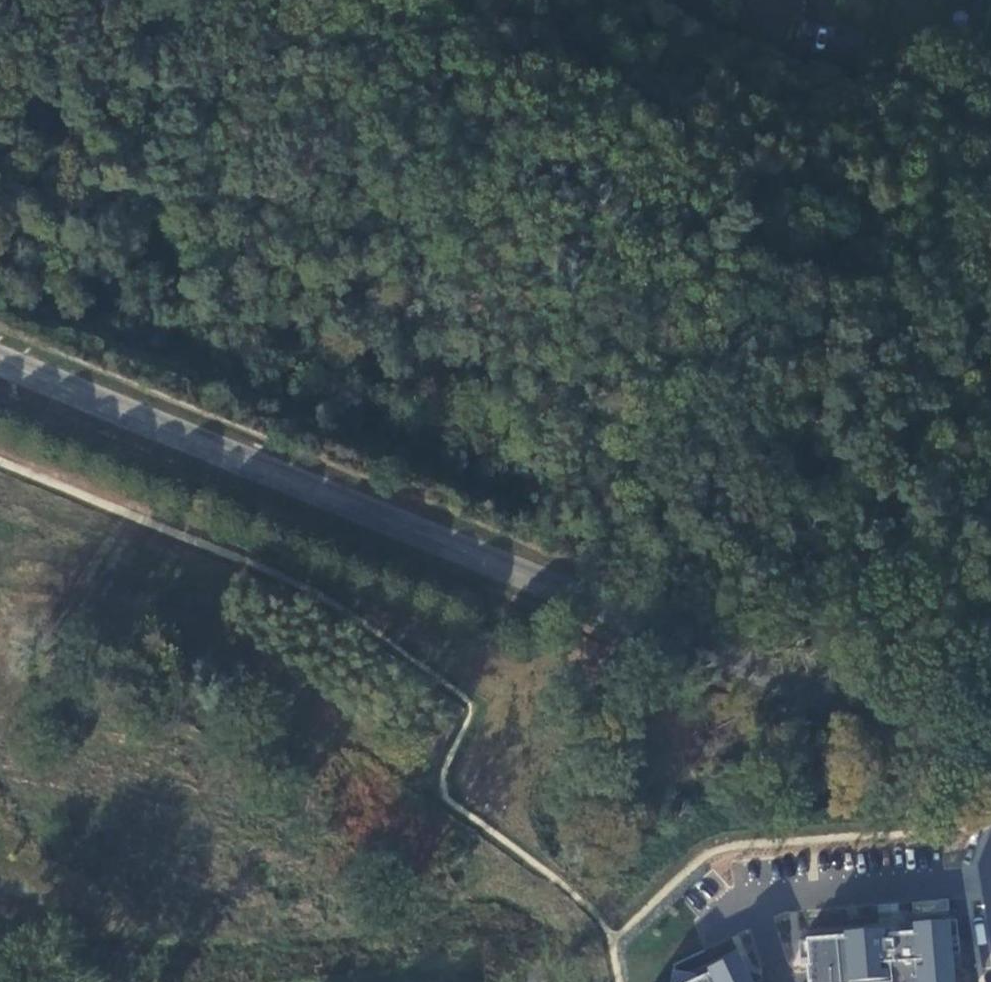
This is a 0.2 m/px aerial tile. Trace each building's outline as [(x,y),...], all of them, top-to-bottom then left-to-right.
[(947,900),(912,902),(912,916),(948,914),(947,900)] [(950,924),(915,926),(915,934),(904,936),(894,924),(884,931),(845,935),(846,938),(807,941),(810,970),(807,970),(809,981),(955,981),(950,924)] [(740,956),(710,971),(711,974),(699,981),(696,975),(688,972),(674,973),(674,981),(752,981),(740,956)]
